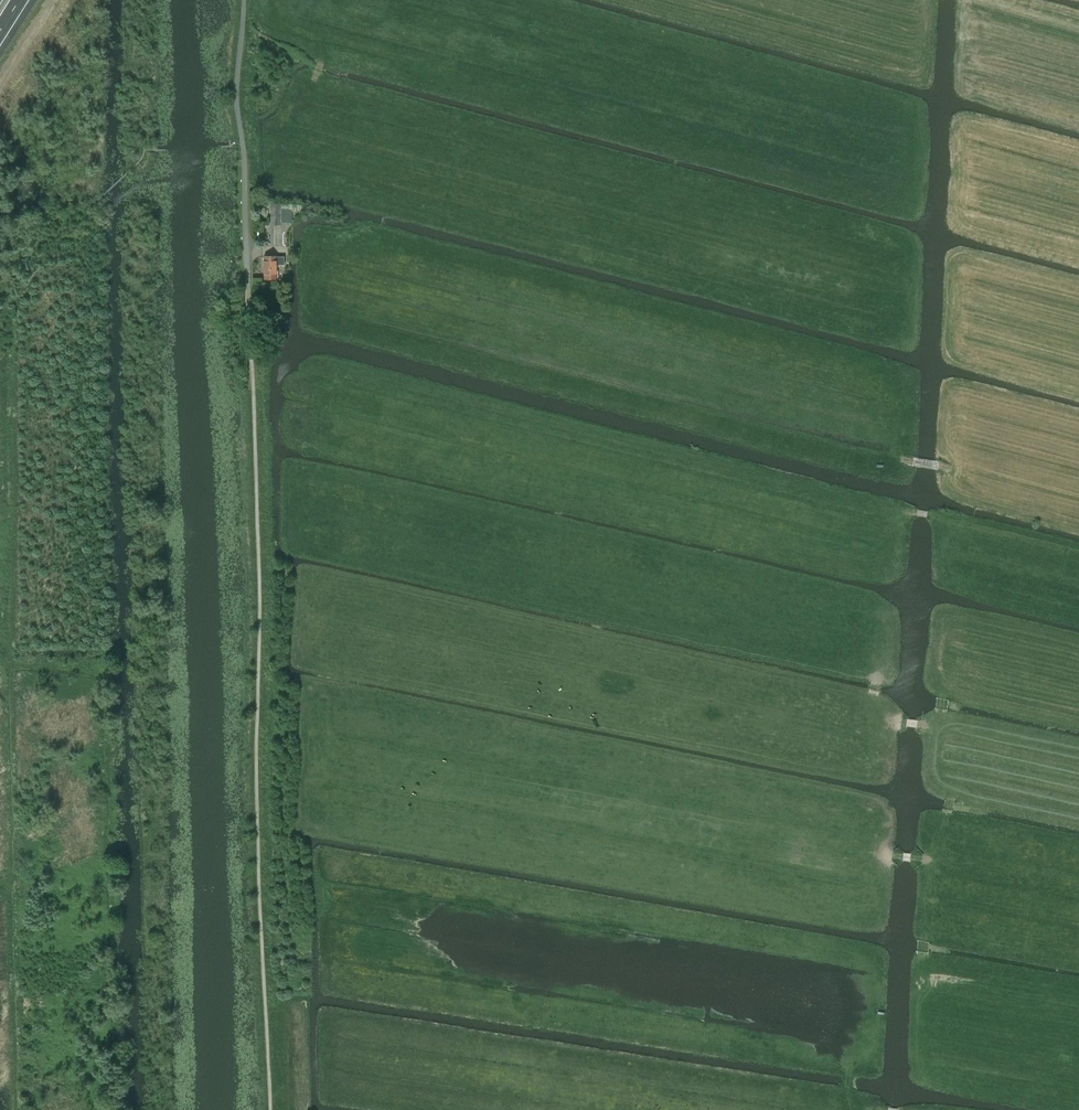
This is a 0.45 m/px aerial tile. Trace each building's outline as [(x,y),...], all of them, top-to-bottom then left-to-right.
[(281,225),(281,203),(271,203),(271,225),(281,225)] [(284,256),(264,256),(264,280),(276,279),(276,265),(284,265),(284,256)]
